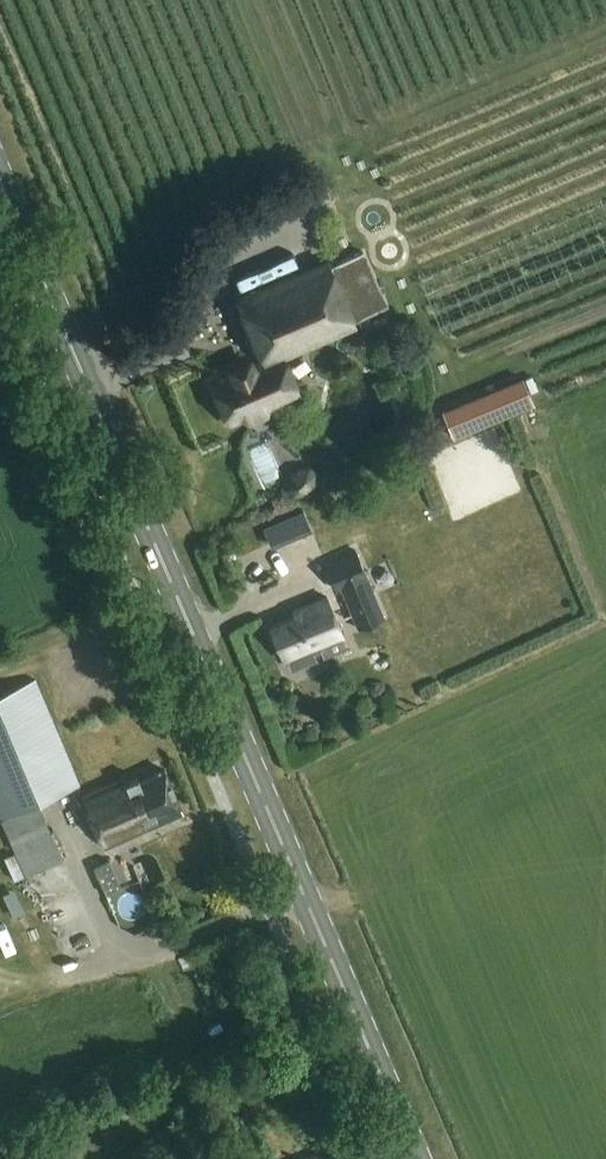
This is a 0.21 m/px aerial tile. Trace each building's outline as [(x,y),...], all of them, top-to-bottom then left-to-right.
[(354,323),(353,320),(389,305),(365,249),(329,264),(328,262),(238,301),(264,361),(252,366),(250,361),(231,369),(233,374),(212,383),(229,423),(247,415),(250,420),(265,414),(262,408),(299,392),(282,354),(354,323)] [(521,376),(494,388),(505,414),(532,403),(521,376)] [(297,466),(284,477),(285,485),(293,495),(307,493),(314,486),(317,471),(311,464),(297,466)] [(289,515),(263,526),(272,547),(280,543),(298,536),(292,522),(289,515)] [(263,557),(274,580),(319,559),(308,536),(263,557)] [(355,550),(325,562),(336,592),(342,589),(347,602),(358,630),(386,620),(373,590),(368,578),(355,550)] [(284,659),(287,658),(292,670),(316,659),(313,652),(321,649),(319,644),(344,633),(328,595),(295,609),(299,617),(271,629),(284,659)] [(0,697),(0,818),(1,820),(14,852),(4,856),(14,880),(24,876),(63,860),(39,804),(57,796),(78,788),(35,683),(0,697)] [(127,779),(81,799),(103,850),(185,814),(166,772),(141,782),(139,778),(128,783),(127,779)] [(118,898),(146,891),(143,877),(123,882),(119,868),(111,870),(118,898)] [(68,874),(28,888),(39,921),(53,917),(70,964),(96,955),(68,874)] [(130,900),(115,917),(134,934),(149,916),(130,900)] [(326,1149),(303,1158),(331,1158),(326,1149)]
